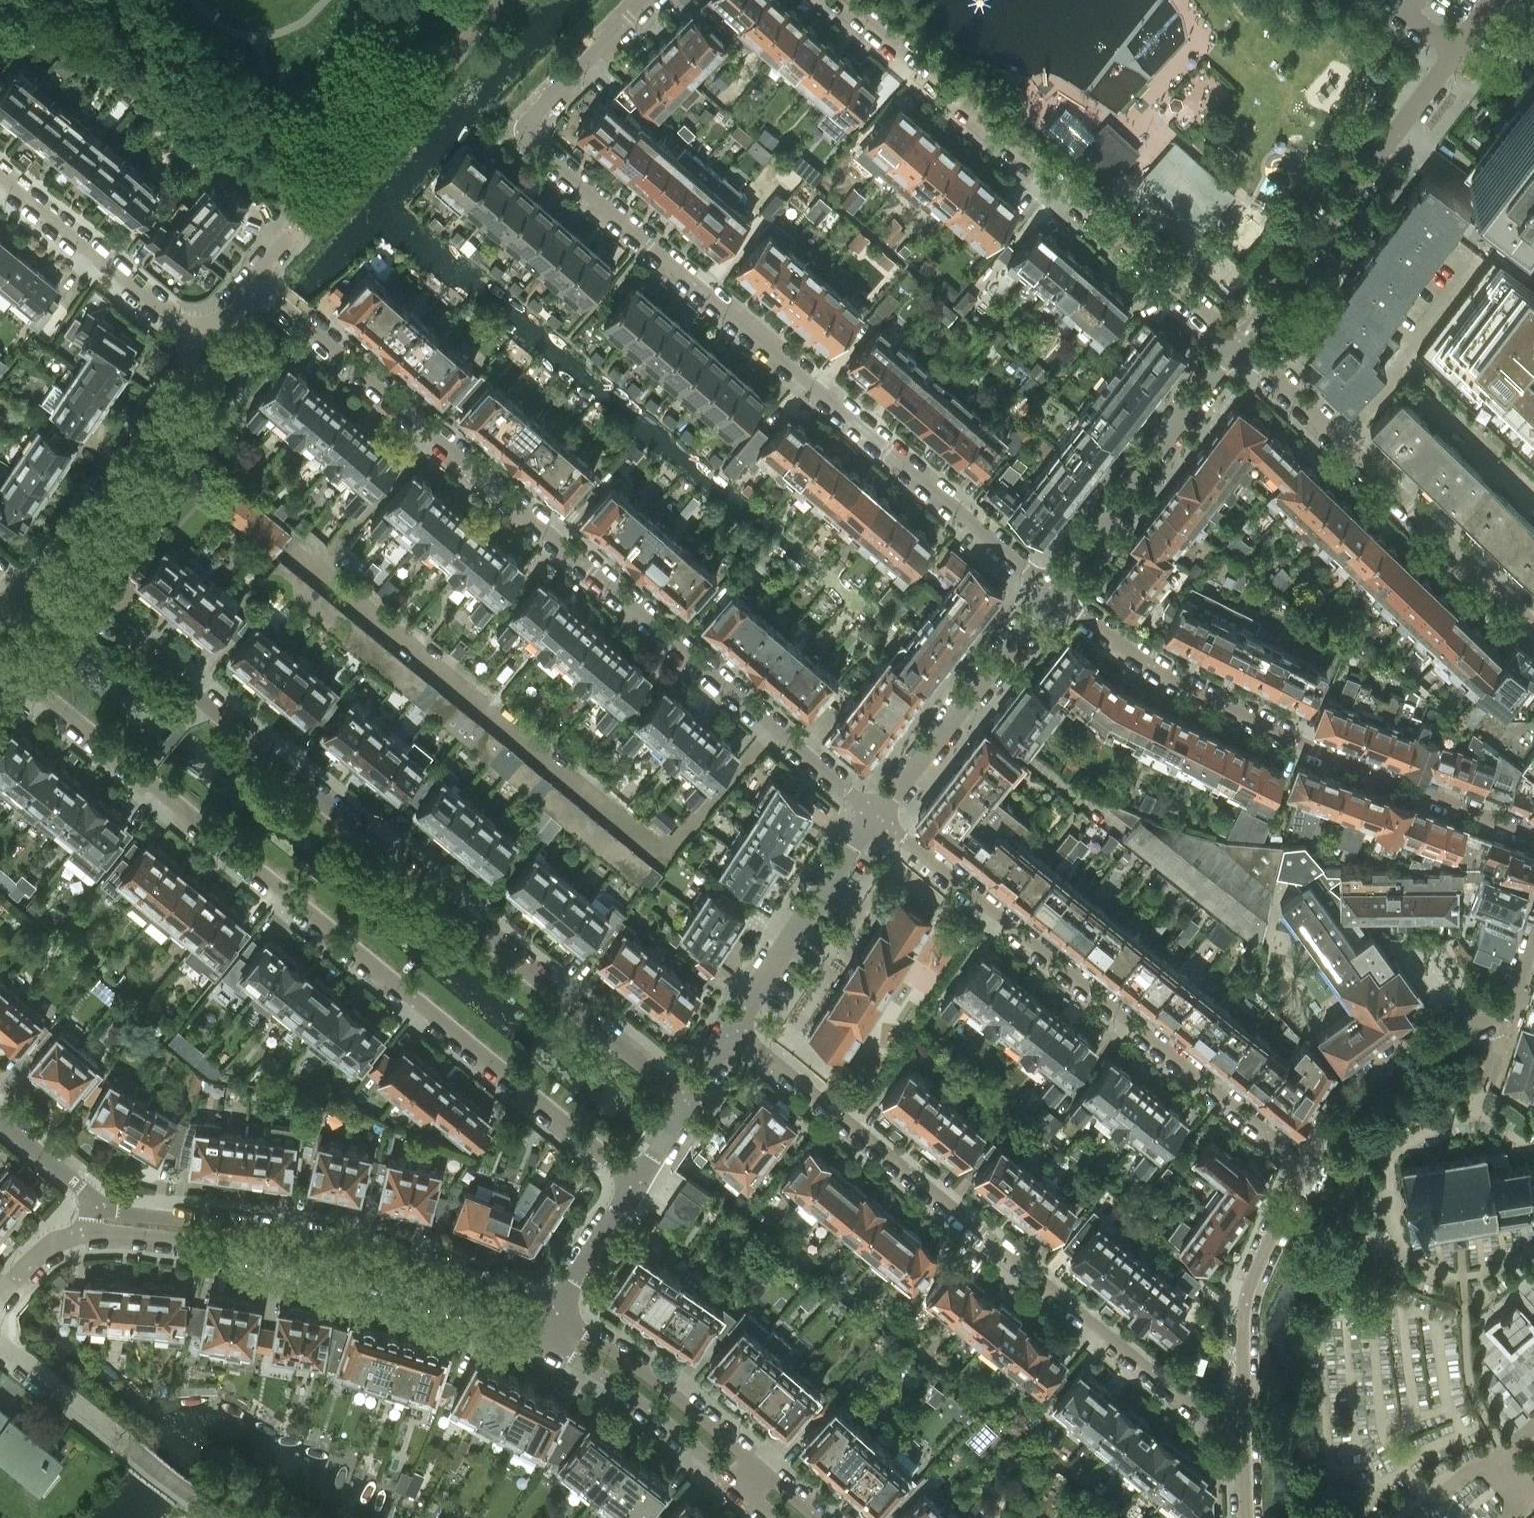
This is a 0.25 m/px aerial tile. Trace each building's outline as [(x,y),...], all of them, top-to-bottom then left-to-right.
[(700,4),(716,20),(721,15),(738,29),(763,0),(703,0),(700,4)] [(738,29),(755,44),(786,8),(778,1),(778,0),(763,0),(738,29)] [(700,4),(690,14),(684,20),(681,19),(675,25),(676,28),(673,31),(706,63),(723,46),(706,30),(716,20),(700,4)] [(787,9),(786,8),(755,44),(772,58),(803,22),(796,16),(797,13),(791,8),(787,9)] [(805,24),(803,22),(772,58),(791,74),(821,38),(814,32),(815,29),(809,24),(805,24)] [(659,45),(657,48),(689,80),(706,63),(673,31),(667,37),(664,36),(658,42),(659,45)] [(823,40),(821,38),(791,74),(808,89),(839,54),(832,48),(833,44),(827,39),(823,40)] [(648,56),(640,65),(673,97),(689,80),(657,48),(653,47),(648,53),(648,56)] [(841,56),(839,54),(808,89),(827,105),(857,70),(850,64),(851,60),(845,55),(841,56)] [(632,73),(624,82),(639,96),(657,113),(673,97),(640,65),(637,64),(631,70),(632,73)] [(1467,173),(1482,184),(1494,194),(1515,210),(1518,212),(1533,190),(1533,67),(1512,96),(1521,103),(1508,119),(1507,118),(1505,116),(1504,118),(1495,130),(1494,131),(1496,133),(1497,133),(1467,173)] [(860,72),(857,70),(827,105),(846,122),(877,87),(869,80),(869,76),(863,71),(860,72)] [(0,80),(0,117),(4,121),(33,87),(15,72),(5,84),(0,80)] [(639,96),(624,82),(614,91),(629,106),(639,96)] [(33,87),(4,121),(16,131),(19,127),(25,132),(50,102),(33,87)] [(629,106),(614,91),(604,102),(618,114),(622,113),(625,110),(629,106)] [(50,102),(25,132),(31,137),(28,140),(39,150),(67,116),(50,102)] [(618,114),(604,102),(603,103),(599,102),(594,108),(594,111),(577,130),(584,136),(583,139),(589,144),(593,143),(611,159),(641,124),(625,110),(622,113),(618,114)] [(867,142),(886,158),(916,124),(915,123),(914,119),(909,116),(906,115),(897,107),(867,142)] [(67,116),(39,150),(51,159),(54,156),(60,161),(85,130),(67,116)] [(737,123),(730,131),(744,144),(751,136),(737,123)] [(641,124),(611,159),(610,162),(616,167),(619,166),(629,174),(659,140),(641,124)] [(925,132),(916,124),(886,158),(906,175),(936,141),(934,139),(933,136),(929,132),(925,132)] [(1132,158),(1124,151),(1128,146),(1104,124),(1074,156),(1106,185),(1132,158)] [(764,141),(772,131),(765,126),(757,136),(764,141)] [(85,130),(60,161),(66,166),(63,169),(74,178),(102,145),(85,130)] [(770,147),(778,137),(772,131),(764,141),(770,147)] [(753,136),(744,146),(761,162),(770,151),(753,136)] [(659,140),(629,174),(628,178),(634,183),(638,182),(647,190),(677,155),(659,140)] [(945,149),(936,141),(906,175),(926,193),(956,159),(954,156),(952,153),(948,149),(945,149)] [(1174,141),(1141,178),(1201,231),(1234,194),(1207,170),(1208,169),(1202,164),(1201,165),(1174,141)] [(102,145),(74,178),(86,189),(89,185),(95,190),(120,159),(102,145)] [(434,184),(459,206),(464,201),(494,166),(490,163),(487,166),(466,148),(434,184)] [(799,152),(790,163),(813,181),(822,170),(799,152)] [(677,155),(647,190),(646,194),(652,199),(656,198),(663,204),(693,169),(677,155)] [(120,159),(95,190),(101,195),(98,198),(110,208),(138,174),(120,159)] [(964,166),(956,159),(926,193),(945,209),(975,175),(973,173),(972,170),(967,166),(964,166)] [(495,168),(494,166),(464,201),(483,218),(513,183),(504,175),(503,172),(499,168),(495,168)] [(693,169),(663,204),(665,206),(665,209),(671,214),(674,214),(681,220),(711,185),(693,169)] [(138,174),(110,208),(122,218),(125,214),(131,219),(141,227),(155,209),(146,201),(156,189),(138,174)] [(984,182),(975,175),(945,209),(963,225),(993,191),(993,190),(991,187),(987,183),(984,182)] [(1424,175),(1408,196),(1394,214),(1437,248),(1468,208),(1424,175)] [(514,184),(513,183),(483,218),(502,234),(531,199),(523,192),(522,189),(518,185),(514,184)] [(711,185),(681,220),(683,221),(683,225),(689,230),(692,229),(699,235),(729,200),(711,185)] [(853,186),(842,200),(851,208),(863,194),(853,186)] [(228,190),(220,199),(209,190),(194,208),(225,233),(228,236),(238,224),(235,221),(240,215),(240,214),(247,205),(228,190)] [(1003,199),(993,191),(963,225),(984,244),(1014,209),(1012,207),(1011,204),(1006,200),(1003,199)] [(775,192),(760,210),(769,218),(785,200),(775,192)] [(819,218),(830,204),(821,196),(810,210),(819,218)] [(533,201),(531,199),(502,234),(521,250),(551,216),(542,208),(541,205),(537,201),(533,201)] [(729,200),(699,235),(701,237),(701,241),(707,246),(710,245),(719,252),(749,218),(729,200)] [(225,233),(194,208),(180,225),(210,251),(214,254),(224,242),(220,238),(225,233)] [(435,214),(429,221),(438,230),(445,222),(435,214)] [(1394,214),(1381,232),(1363,254),(1366,257),(1407,288),(1408,286),(1437,248),(1394,214)] [(891,243),(902,230),(898,226),(901,223),(893,215),(884,225),(887,229),(881,236),(891,243)] [(552,217),(551,216),(521,250),(540,267),(570,232),(561,225),(560,222),(556,218),(552,217)] [(756,281),(786,247),(795,237),(773,218),(763,230),(767,233),(738,266),(747,273),(748,276),(752,280),(756,281)] [(210,251),(180,225),(177,223),(169,231),(160,223),(145,242),(155,249),(154,250),(188,277),(210,251)] [(1006,262),(1024,278),(1056,242),(1055,241),(1055,238),(1049,232),(1046,233),(1037,226),(1006,262)] [(457,229),(451,236),(460,244),(466,237),(457,229)] [(868,237),(859,229),(848,243),(857,251),(868,237)] [(572,234),(570,232),(540,267),(559,283),(589,249),(580,241),(579,238),(575,234),(572,234)] [(0,234),(0,274),(20,250),(0,234)] [(1064,249),(1056,242),(1024,278),(1043,294),(1074,258),(1073,257),(1073,253),(1067,248),(1064,249)] [(476,245),(469,252),(478,260),(485,253),(476,245)] [(786,247),(756,281),(765,289),(766,292),(770,296),(774,296),(775,298),(805,263),(786,247)] [(591,250),(589,249),(559,283),(579,300),(609,265),(600,258),(599,255),(594,251),(591,250)] [(890,257),(882,249),(875,256),(884,264),(890,257)] [(20,250),(0,274),(0,288),(13,298),(39,266),(20,250)] [(1416,353),(1425,361),(1435,371),(1511,444),(1533,466),(1533,277),(1529,282),(1491,254),(1488,259),(1416,353)] [(930,255),(918,269),(928,277),(939,263),(930,255)] [(1366,257),(1354,273),(1336,296),(1340,298),(1380,330),(1381,328),(1411,289),(1408,286),(1407,288),(1366,257)] [(1082,265),(1074,258),(1043,294),(1061,309),(1092,273),(1091,273),(1091,269),(1086,264),(1082,265)] [(504,270),(495,262),(489,269),(498,277),(504,270)] [(805,263),(775,298),(783,304),(784,307),(789,311),(792,312),(795,314),(824,279),(805,263)] [(51,292),(59,283),(39,266),(13,298),(32,314),(28,318),(38,327),(60,299),(51,292)] [(342,302),(337,307),(344,314),(344,317),(350,323),(354,322),(383,287),(367,273),(348,295),(342,302)] [(1100,281),(1092,273),(1061,309),(1079,325),(1110,289),(1109,289),(1110,285),(1104,280),(1100,281)] [(514,278),(508,286),(517,294),(523,286),(514,278)] [(824,279),(795,314),(801,320),(803,323),(807,327),(810,328),(813,330),(842,295),(824,279)] [(336,284),(330,291),(342,302),(348,295),(336,284)] [(603,321),(622,337),(652,303),(643,295),(642,292),(638,288),(635,288),(633,286),(603,321)] [(383,287),(354,322),(362,329),(361,332),(367,338),(370,337),(400,302),(383,287)] [(962,313),(977,297),(968,288),(953,305),(962,313)] [(1111,291),(1110,289),(1079,325),(1098,342),(1129,306),(1121,298),(1121,295),(1115,290),(1111,291)] [(889,291),(875,307),(884,315),(898,299),(889,291)] [(533,295),(527,302),(536,310),(542,303),(533,295)] [(842,295),(813,330),(820,336),(821,339),(825,343),(829,343),(830,345),(860,310),(842,295)] [(955,311),(937,295),(927,307),(945,322),(955,311)] [(1313,340),(1306,349),(1318,360),(1309,370),(1346,405),(1384,366),(1380,362),(1399,342),(1381,328),(1380,330),(1340,298),(1310,338),(1313,340)] [(400,302),(370,337),(379,344),(378,347),(385,353),(388,352),(419,318),(400,302)] [(653,304),(652,303),(622,337),(640,353),(669,318),(661,311),(660,308),(656,304),(653,304)] [(64,332),(91,350),(123,371),(130,362),(123,357),(133,342),(88,311),(82,320),(75,315),(64,332)] [(552,312),(546,319),(555,327),(562,320),(552,312)] [(419,318),(388,352),(390,353),(389,357),(395,362),(399,361),(407,368),(437,334),(419,318)] [(671,319),(669,318),(640,353),(658,368),(688,334),(680,327),(679,324),(674,320),(671,319)] [(1133,342),(1121,357),(1159,386),(1172,369),(1176,369),(1181,363),(1180,359),(1185,353),(1178,348),(1165,338),(1166,334),(1160,329),(1156,330),(1153,327),(1143,319),(1127,337),(1133,342)] [(865,377),(866,378),(897,342),(879,326),(847,362),(855,369),(855,373),(861,378),(865,377)] [(437,334),(407,368),(406,372),(413,378),(416,376),(425,384),(455,350),(437,334)] [(689,335),(688,334),(658,368),(676,384),(706,349),(698,343),(697,339),(692,336),(689,335)] [(897,342),(866,378),(874,385),(873,389),(879,394),(883,393),(883,394),(915,357),(897,342)] [(596,349),(589,356),(598,364),(605,357),(596,349)] [(707,351),(706,349),(676,384),(694,400),(724,365),(716,358),(715,355),(711,351),(707,351)] [(123,371),(91,350),(78,369),(110,391),(115,384),(118,386),(121,385),(128,375),(123,371)] [(455,350),(425,384),(424,387),(430,393),(433,392),(441,398),(471,364),(455,350)] [(915,357),(883,394),(892,401),(891,404),(897,410),(901,409),(902,409),(933,373),(915,357)] [(1159,386),(1121,357),(1107,376),(1144,405),(1150,397),(1154,398),(1159,391),(1158,388),(1159,386)] [(297,371),(288,364),(246,413),(257,423),(267,411),(275,417),(307,380),(305,379),(307,377),(298,369),(297,371)] [(614,364),(607,371),(617,379),(623,372),(614,364)] [(726,366),(724,365),(694,400),(712,415),(742,381),(734,374),(733,371),(729,367),(726,366)] [(110,391),(78,369),(64,388),(102,413),(109,403),(108,399),(106,397),(110,391)] [(933,373),(902,409),(910,417),(909,420),(915,425),(919,424),(920,425),(951,389),(933,373)] [(1144,405),(1107,376),(1092,395),(1130,424),(1136,416),(1139,416),(1144,410),(1143,407),(1144,405)] [(489,379),(459,413),(467,420),(466,424),(472,429),(475,428),(505,393),(489,379)] [(325,396),(307,380),(275,417),(293,433),(325,396)] [(632,380),(626,387),(635,395),(641,388),(632,380)] [(744,382),(742,381),(712,415),(731,431),(761,397),(753,390),(752,386),(747,383),(744,382)] [(102,413),(64,388),(51,408),(59,413),(53,422),(74,436),(80,428),(83,430),(88,423),(91,425),(94,425),(102,413)] [(951,389),(920,425),(922,427),(921,430),(927,436),(931,435),(938,441),(969,405),(951,389)] [(505,393),(475,428),(484,435),(483,438),(490,444),(493,443),(523,408),(505,393)] [(1130,424),(1092,395),(1077,414),(1081,418),(1114,444),(1121,435),(1125,435),(1130,429),(1128,425),(1130,424)] [(1441,435),(1432,426),(1399,395),(1368,427),(1410,467),(1441,435)] [(343,411),(325,396),(293,433),(311,449),(343,411)] [(650,396),(644,403),(653,411),(659,404),(650,396)] [(969,405),(938,441),(940,442),(939,446),(945,451),(949,450),(956,457),(988,421),(969,405)] [(1231,409),(1226,415),(1227,419),(1220,428),(1253,453),(1257,448),(1270,432),(1262,424),(1261,420),(1255,415),(1250,417),(1237,406),(1235,409),(1231,409)] [(523,408),(493,443),(501,450),(500,453),(507,459),(510,457),(511,458),(541,424),(523,408)] [(361,427),(343,411),(311,449),(329,464),(361,427)] [(668,411),(662,418),(671,426),(677,419),(668,411)] [(1025,437),(1026,438),(1040,422),(1030,414),(1016,430),(1025,437)] [(774,468),(805,432),(804,431),(804,427),(798,422),(795,423),(786,416),(770,435),(755,452),(761,457),(774,468)] [(1114,444),(1081,418),(1057,449),(1090,475),(1094,470),(1098,470),(1102,464),(1101,460),(1114,444)] [(988,421),(956,457),(958,458),(957,462),(963,467),(967,466),(975,473),(1006,437),(988,421)] [(38,427),(25,447),(62,472),(69,461),(69,458),(66,456),(70,449),(67,447),(74,436),(53,422),(46,432),(38,427)] [(541,424),(511,458),(512,459),(511,463),(518,468),(521,467),(529,474),(559,439),(541,424)] [(755,452),(770,435),(758,425),(736,451),(745,459),(754,466),(761,457),(755,452)] [(686,426),(680,434),(689,442),(695,434),(686,426)] [(379,442),(361,427),(329,464),(348,480),(379,442)] [(1013,436),(1006,445),(1013,451),(1025,437),(1016,430),(1013,427),(1009,432),(1013,436)] [(1216,429),(1211,435),(1212,439),(1205,449),(1243,477),(1250,467),(1245,463),(1253,453),(1220,428),(1219,429),(1216,429)] [(813,439),(805,432),(774,468),(792,484),(824,448),(822,447),(822,443),(816,438),(813,439)] [(1283,445),(1270,432),(1257,448),(1271,461),(1260,473),(1274,486),(1299,460),(1292,453),(1292,449),(1286,444),(1283,445)] [(1483,475),(1473,466),(1441,435),(1410,467),(1452,508),(1483,475)] [(559,439),(529,474),(528,477),(535,483),(538,482),(547,489),(576,454),(559,439)] [(381,444),(379,442),(348,480),(355,486),(345,498),(356,507),(398,459),(390,452),(391,450),(382,442),(381,444)] [(62,472),(25,447),(12,467),(44,488),(48,482),(51,484),(54,483),(62,472)] [(831,454),(824,448),(792,484),(811,500),(842,464),(840,462),(841,459),(835,453),(831,454)] [(1201,448),(1196,455),(1197,458),(1191,466),(1227,494),(1227,495),(1228,496),(1243,477),(1205,449),(1201,448)] [(1090,475),(1057,449),(1032,481),(1065,507),(1079,489),(1083,489),(1088,483),(1087,479),(1090,475)] [(723,459),(714,451),(708,458),(717,466),(723,459)] [(736,451),(722,467),(731,475),(745,459),(736,451)] [(576,454),(547,489),(546,492),(552,498),(556,497),(564,503),(593,469),(576,454)] [(1015,456),(1010,462),(1020,469),(1025,463),(1015,456)] [(1299,460),(1274,486),(1266,494),(1283,510),(1316,476),(1315,475),(1316,472),(1310,467),(1306,467),(1299,460)] [(1008,462),(998,474),(1001,477),(1008,483),(1018,470),(1008,462)] [(849,470),(842,464),(811,500),(829,516),(860,479),(858,478),(859,474),(853,469),(849,470)] [(1189,464),(1174,483),(1213,513),(1227,495),(1227,494),(1191,466),(1189,464)] [(12,467),(0,484),(0,486),(31,507),(30,508),(35,511),(43,500),(42,497),(40,495),(44,488),(12,467)] [(421,479),(413,472),(370,523),(381,532),(391,519),(399,525),(431,487),(430,487),(431,485),(423,477),(421,479)] [(595,473),(586,483),(591,488),(601,477),(595,473)] [(1492,546),(1523,514),(1483,475),(1452,508),(1492,546)] [(1324,484),(1316,476),(1283,510),(1300,527),(1333,493),(1332,492),(1333,488),(1327,483),(1324,484)] [(1017,491),(1012,487),(1001,477),(987,494),(998,503),(1040,539),(1057,517),(1061,517),(1066,511),(1065,508),(1065,507),(1032,481),(1019,498),(1018,497),(1017,491)] [(860,480),(860,479),(829,516),(847,531),(878,495),(870,488),(870,484),(865,479),(860,480)] [(291,532),(229,482),(211,503),(273,554),(291,532)] [(1174,483),(1159,503),(1189,526),(1198,533),(1213,513),(1174,483)] [(611,484),(581,518),(589,525),(588,528),(594,534),(598,533),(628,498),(611,484)] [(0,486),(0,523),(7,528),(17,513),(24,518),(30,508),(31,507),(0,486)] [(449,503),(431,487),(399,525),(417,541),(449,503)] [(1317,543),(1350,509),(1349,508),(1350,505),(1344,499),(1341,500),(1333,493),(1300,527),(1317,543)] [(879,496),(878,495),(847,531),(865,547),(896,511),(888,504),(889,500),(883,495),(879,496)] [(628,498),(598,533),(606,540),(606,544),(612,549),(615,548),(645,513),(628,498)] [(468,519),(449,503),(417,541),(436,557),(468,519)] [(1159,503),(1145,521),(1174,545),(1189,526),(1159,503)] [(1334,560),(1368,526),(1366,525),(1367,521),(1361,516),(1358,517),(1350,509),(1317,543),(1334,560)] [(897,512),(896,511),(865,547),(883,563),(914,527),(906,520),(907,516),(901,511),(897,512)] [(311,519),(303,513),(296,522),(303,528),(311,519)] [(645,513),(615,548),(624,555),(623,558),(629,564),(633,563),(634,563),(664,529),(645,513)] [(1523,514),(1492,546),(1533,586),(1533,585),(1533,524),(1523,514)] [(486,534),(468,519),(436,557),(453,572),(486,534)] [(1145,521),(1130,541),(1139,548),(1123,568),(1153,592),(1170,571),(1160,563),(1174,545),(1145,521)] [(1375,533),(1368,526),(1334,560),(1352,577),(1385,543),(1384,541),(1384,538),(1379,532),(1375,533)] [(915,527),(914,527),(883,563),(902,578),(933,542),(925,535),(925,532),(919,527),(915,527)] [(664,529),(634,563),(635,564),(634,568),(640,573),(644,572),(652,579),(682,545),(664,529)] [(504,550),(486,534),(453,572),(472,588),(504,550)] [(1386,544),(1385,543),(1352,577),(1369,593),(1402,559),(1395,552),(1395,548),(1390,543),(1386,544)] [(682,545),(652,579),(651,583),(658,588),(661,587),(669,594),(699,560),(682,545)] [(140,588),(152,599),(182,562),(164,547),(155,557),(147,550),(130,570),(139,577),(137,579),(143,584),(140,588)] [(956,580),(970,564),(951,548),(937,564),(956,580)] [(832,549),(823,558),(828,562),(835,553),(832,549)] [(506,551),(504,550),(472,588),(480,595),(470,606),(481,616),(523,566),(515,559),(516,557),(507,550),(506,551)] [(173,611),(201,578),(208,568),(190,553),(182,562),(152,599),(165,609),(167,607),(173,611)] [(1204,568),(1193,559),(1186,569),(1197,577),(1204,568)] [(1403,560),(1402,559),(1369,593),(1386,610),(1419,576),(1412,568),(1412,565),(1407,559),(1403,560)] [(699,560),(669,594),(668,598),(675,603),(678,602),(686,608),(716,574),(699,560)] [(967,590),(981,574),(970,564),(956,580),(967,590)] [(1283,589),(1289,581),(1285,577),(1289,573),(1281,565),(1273,573),(1270,570),(1266,575),(1273,581),(1283,589)] [(366,567),(360,575),(368,581),(374,574),(366,567)] [(1136,614),(1153,592),(1123,568),(1106,591),(1136,614)] [(1001,590),(981,574),(967,590),(987,608),(1001,590)] [(1420,576),(1419,576),(1386,610),(1404,627),(1437,592),(1429,585),(1429,581),(1424,576),(1420,576)] [(388,599),(399,586),(388,577),(377,590),(388,599)] [(201,578),(173,611),(179,616),(177,619),(189,629),(219,593),(201,578)] [(546,587),(538,579),(496,629),(507,639),(517,627),(524,633),(557,595),(555,594),(557,593),(548,585),(546,587)] [(987,608),(967,590),(956,580),(943,596),(975,623),(977,621),(980,621),(985,615),(984,611),(987,608)] [(891,587),(881,599),(890,607),(900,595),(891,587)] [(732,589),(703,623),(710,630),(710,634),(716,639),(719,638),(749,603),(732,589)] [(1437,593),(1437,592),(1404,627),(1421,643),(1454,609),(1446,601),(1447,598),(1441,592),(1437,593)] [(222,627),(238,608),(219,593),(189,629),(202,639),(205,635),(211,640),(222,627)] [(575,611),(557,595),(524,633),(542,649),(575,611)] [(325,596),(310,615),(320,623),(335,604),(325,596)] [(975,623),(943,596),(918,628),(950,655),(955,649),(958,649),(963,643),(962,640),(975,623)] [(1199,652),(1217,615),(1181,598),(1176,607),(1168,603),(1163,612),(1172,616),(1163,634),(1199,652)] [(902,602),(896,609),(902,614),(908,607),(902,602)] [(1317,602),(1311,610),(1321,618),(1327,610),(1317,602)] [(749,603),(719,638),(728,645),(727,649),(733,654),(737,653),(766,618),(749,603)] [(335,604),(320,623),(329,630),(344,612),(335,604)] [(232,635),(247,616),(238,608),(222,627),(232,635)] [(1298,633),(1308,614),(1299,608),(1289,628),(1298,633)] [(904,615),(896,609),(892,614),(900,621),(904,615)] [(1455,609),(1454,609),(1421,643),(1438,660),(1471,626),(1463,618),(1464,614),(1458,609),(1455,609)] [(593,627),(575,611),(542,649),(561,665),(593,627)] [(344,612),(329,630),(338,638),(353,619),(344,612)] [(244,675),(274,638),(282,629),(264,614),(256,624),(241,642),(230,655),(236,660),(232,665),(244,675)] [(1235,670),(1253,633),(1217,615),(1199,652),(1235,670)] [(241,642),(256,624),(247,616),(232,635),(241,642)] [(766,618),(737,653),(745,660),(744,663),(751,669),(754,668),(755,668),(784,634),(766,618)] [(353,619),(338,638),(347,646),(363,627),(353,619)] [(1472,626),(1471,626),(1438,660),(1456,676),(1489,642),(1480,634),(1481,631),(1475,625),(1472,626)] [(356,653),(372,635),(363,627),(347,646),(356,653)] [(612,643),(593,627),(561,665),(579,680),(612,643)] [(950,655),(918,628),(893,660),(925,687),(940,668),(943,668),(948,662),(947,659),(950,655)] [(868,629),(862,636),(869,642),(870,640),(875,635),(868,629)] [(1356,631),(1350,639),(1359,646),(1365,638),(1356,631)] [(1253,633),(1235,670),(1271,688),(1289,651),(1253,633)] [(784,634),(755,668),(756,669),(755,672),(762,678),(765,677),(773,684),(803,649),(784,634)] [(366,661),(381,642),(372,635),(356,653),(366,661)] [(274,638),(244,675),(258,686),(260,683),(266,688),(294,654),(274,638)] [(1040,676),(1038,675),(1033,681),(1060,702),(1064,697),(1089,665),(1092,661),(1067,641),(1065,644),(1062,644),(1057,650),(1058,652),(1056,654),(1054,654),(1049,660),(1050,663),(1048,665),(1046,665),(1041,671),(1042,673),(1040,676)] [(1489,642),(1456,676),(1472,692),(1503,656),(1496,649),(1497,646),(1492,641),(1489,642)] [(1516,641),(1503,656),(1472,692),(1504,719),(1519,702),(1523,705),(1531,695),(1533,698),(1533,656),(1516,641)] [(375,669),(391,650),(381,642),(366,661),(375,669)] [(630,658),(612,643),(579,680),(597,696),(630,658)] [(803,649),(773,684),(772,687),(779,693),(782,691),(791,699),(820,664),(803,649)] [(391,650),(375,669),(384,676),(400,658),(391,650)] [(1325,669),(1289,651),(1271,688),(1307,706),(1325,669)] [(294,654),(266,688),(271,693),(269,695),(282,706),(312,669),(294,654)] [(925,687),(893,660),(888,656),(874,675),(911,706),(915,706),(921,698),(920,694),(925,687)] [(400,658),(384,676),(394,684),(409,666),(400,658)] [(631,659),(630,658),(597,696),(605,702),(595,714),(606,724),(648,674),(640,667),(641,665),(632,658),(631,659)] [(1394,660),(1388,668),(1397,676),(1403,668),(1394,660)] [(820,664),(791,699),(790,702),(796,708),(800,706),(807,713),(837,679),(820,664)] [(1119,688),(1089,665),(1064,697),(1101,725),(1119,689),(1119,688)] [(409,666),(394,684),(403,692),(419,673),(409,666)] [(312,669),(282,706),(294,716),(298,712),(304,717),(307,712),(330,685),(312,669)] [(419,673),(403,692),(413,700),(428,681),(419,673)] [(911,706),(874,675),(859,694),(896,725),(900,725),(906,717),(905,714),(911,706)] [(1335,735),(1357,679),(1346,675),(1338,695),(1346,698),(1344,702),(1326,695),(1313,727),(1335,735)] [(1006,701),(1007,703),(1040,729),(1060,702),(1033,681),(1027,677),(1025,679),(1023,679),(1018,685),(1019,687),(1013,695),(1010,695),(1006,701)] [(1362,705),(1370,684),(1357,679),(1335,735),(1359,744),(1371,712),(1353,705),(1354,702),(1362,705)] [(1429,687),(1419,680),(1419,679),(1412,687),(1422,695),(1429,687)] [(428,681),(413,700),(422,707),(437,689),(428,681)] [(330,685),(307,712),(316,720),(339,692),(330,685)] [(672,694),(663,687),(621,737),(632,746),(642,735),(649,741),(682,703),(680,702),(682,700),(673,693),(672,694)] [(437,689),(422,707),(431,715),(446,696),(437,689)] [(1155,706),(1119,689),(1101,725),(1137,743),(1155,706)] [(1389,719),(1371,712),(1359,744),(1381,753),(1403,697),(1391,692),(1383,713),(1390,716),(1389,719)] [(327,727),(349,700),(340,693),(318,719),(327,727)] [(896,725),(859,694),(844,713),(882,744),(885,745),(892,736),(890,733),(896,725)] [(446,696),(431,715),(440,722),(456,704),(446,696)] [(1403,697),(1381,753),(1403,761),(1415,730),(1398,723),(1399,719),(1407,722),(1415,702),(1403,697)] [(338,752),(368,716),(349,700),(327,727),(322,732),(329,737),(325,742),(338,752)] [(1452,716),(1460,706),(1453,700),(1451,704),(1447,701),(1442,708),(1452,716)] [(700,719),(682,703),(649,741),(667,756),(700,719)] [(994,719),(992,722),(1025,747),(1040,729),(1007,703),(1001,711),(998,711),(993,717),(994,719)] [(456,704),(440,722),(450,730),(465,712),(456,704)] [(1190,724),(1155,706),(1137,743),(1172,761),(1190,724)] [(465,712),(450,730),(459,737),(474,719),(465,712)] [(882,744),(844,713),(830,733),(866,764),(882,744)] [(368,716),(338,752),(350,762),(352,760),(358,765),(387,731),(368,716)] [(1416,730),(1415,730),(1403,761),(1426,770),(1443,726),(1421,717),(1416,730)] [(474,719),(459,737),(468,745),(484,727),(474,719)] [(718,734),(700,719),(667,756),(685,772),(718,734)] [(1226,742),(1190,724),(1172,761),(1208,778),(1226,742)] [(1445,778),(1457,748),(1449,745),(1455,730),(1443,726),(1426,770),(1445,778)] [(484,727),(468,745),(477,753),(493,734),(484,727)] [(983,729),(970,747),(1006,777),(1020,760),(983,729)] [(34,743),(21,732),(18,736),(12,731),(0,745),(0,782),(1,783),(4,780),(34,743)] [(387,731),(358,765),(364,770),(362,772),(375,783),(405,746),(387,731)] [(1463,785),(1481,738),(1472,732),(1464,751),(1457,748),(1445,778),(1463,785)] [(493,734),(477,753),(487,761),(502,742),(493,734)] [(720,736),(718,734),(685,772),(693,779),(683,790),(694,800),(737,751),(729,743),(730,742),(721,734),(720,736)] [(405,746),(375,783),(387,793),(390,788),(397,793),(400,790),(409,797),(423,780),(414,772),(431,751),(413,736),(405,746)] [(1482,792),(1498,751),(1481,738),(1463,785),(1482,792)] [(1077,741),(1061,773),(1069,779),(1086,746),(1077,741)] [(502,742),(487,761),(496,768),(511,750),(502,742)] [(1263,760),(1226,742),(1208,778),(1244,796),(1245,796),(1263,760)] [(34,743),(4,780),(22,795),(49,763),(40,755),(43,751),(34,743)] [(970,747),(955,766),(992,794),(1006,777),(970,747)] [(1520,765),(1533,775),(1533,747),(1520,765)] [(511,750),(496,768),(505,775),(520,757),(511,750)] [(1507,802),(1520,767),(1498,751),(1482,792),(1507,802)] [(520,757),(505,775),(514,783),(529,765),(520,757)] [(430,829),(460,792),(449,783),(458,773),(441,759),(423,780),(409,797),(418,805),(415,809),(421,814),(417,818),(430,829)] [(1270,819),(1248,811),(1254,797),(1270,803),(1283,769),(1263,760),(1245,796),(1244,796),(1234,817),(1226,834),(1263,837),(1270,819)] [(33,820),(71,774),(60,765),(57,769),(49,763),(22,795),(15,804),(33,820)] [(1298,828),(1320,772),(1297,763),(1285,795),(1299,800),(1297,804),(1294,803),(1287,824),(1298,828)] [(529,765),(514,783),(523,790),(538,772),(529,765)] [(1520,767),(1507,802),(1533,813),(1533,775),(1520,765),(1520,767)] [(1030,825),(992,794),(955,766),(928,802),(966,833),(952,850),(987,878),(1018,840),(1030,825)] [(1080,767),(1075,778),(1081,781),(1086,770),(1080,767)] [(786,768),(782,773),(786,777),(783,782),(788,786),(796,776),(786,768)] [(533,798),(548,780),(538,772),(523,790),(533,798)] [(1343,781),(1320,772),(1298,828),(1311,834),(1319,813),(1312,810),(1313,806),(1331,813),(1343,781)] [(52,835),(59,826),(86,793),(77,786),(81,782),(71,774),(33,820),(52,835)] [(810,810),(797,799),(771,776),(753,803),(759,808),(760,807),(800,833),(809,820),(805,817),(810,810)] [(548,780),(533,798),(542,806),(557,787),(548,780)] [(1365,790),(1343,781),(1331,813),(1348,820),(1347,823),(1339,820),(1331,841),(1343,846),(1365,790)] [(557,787),(542,806),(551,814),(566,795),(557,787)] [(1172,796),(1158,789),(1155,795),(1149,808),(1163,815),(1172,796)] [(1144,790),(1136,806),(1147,811),(1149,808),(1155,795),(1144,790)] [(1387,798),(1365,790),(1343,846),(1355,850),(1363,830),(1355,827),(1357,823),(1375,830),(1387,798)] [(460,792),(430,829),(443,839),(445,836),(450,841),(478,807),(460,792)] [(94,800),(86,793),(59,826),(78,841),(108,804),(97,796),(94,800)] [(566,795),(551,814),(561,821),(575,803),(566,795)] [(1109,804),(1122,814),(1127,807),(1112,800),(1112,801),(1107,798),(1105,800),(1110,803),(1109,804)] [(1409,807),(1387,798),(1375,830),(1369,843),(1391,852),(1394,846),(1394,845),(1409,807)] [(928,802),(917,815),(918,823),(952,850),(966,833),(928,802)] [(575,803),(561,821),(569,828),(584,810),(575,803)] [(800,833),(760,807),(759,808),(753,803),(740,824),(746,828),(787,854),(791,847),(800,833)] [(107,864),(132,833),(122,826),(123,824),(117,819),(120,815),(108,804),(78,841),(68,853),(87,869),(89,866),(98,874),(106,864),(107,864)] [(527,824),(537,832),(551,814),(542,806),(527,824)] [(478,807),(450,841),(456,846),(454,849),(467,859),(497,823),(478,807)] [(1140,813),(1127,807),(1122,814),(1132,822),(1133,822),(1140,813)] [(1429,814),(1409,807),(1394,845),(1394,846),(1400,848),(1404,840),(1416,846),(1429,814)] [(584,810),(569,828),(579,836),(594,818),(584,810)] [(1226,834),(1234,817),(1222,811),(1213,828),(1226,834)] [(1157,821),(1140,813),(1133,822),(1132,822),(1122,836),(1260,946),(1275,876),(1282,844),(1226,840),(1157,821)] [(551,814),(537,832),(546,839),(561,821),(551,814)] [(1447,822),(1429,814),(1416,846),(1429,851),(1425,859),(1431,861),(1447,822)] [(665,816),(659,823),(668,831),(671,827),(674,824),(665,816)] [(594,818),(579,836),(588,843),(603,825),(594,818)] [(1466,829),(1447,822),(1431,861),(1438,864),(1441,856),(1454,861),(1466,829)] [(497,823),(467,859),(479,869),(483,865),(489,870),(516,838),(497,823)] [(603,825),(588,843),(598,851),(612,833),(603,825)] [(787,854),(746,828),(733,848),(773,874),(787,854)] [(1533,873),(1533,856),(1490,838),(1466,829),(1454,861),(1452,866),(1461,866),(1461,868),(1460,878),(1482,877),(1483,874),(1526,891),(1533,873)] [(612,833),(598,851),(606,859),(621,841),(612,833)] [(1110,833),(1101,844),(1107,849),(1116,837),(1110,833)] [(1018,840),(987,878),(1004,892),(1035,854),(1018,840)] [(1062,840),(1054,849),(1062,855),(1070,846),(1062,840)] [(621,841),(606,859),(616,866),(631,848),(621,841)] [(1456,919),(1456,888),(1460,888),(1460,878),(1461,868),(1438,868),(1438,873),(1426,873),(1426,876),(1411,877),(1411,873),(1387,873),(1387,868),(1371,868),(1371,877),(1361,877),(1360,872),(1339,872),(1326,872),(1321,865),(1322,864),(1302,842),(1282,844),(1275,876),(1294,880),(1300,887),(1308,881),(1309,883),(1316,893),(1339,877),(1339,904),(1339,918),(1355,918),(1398,918),(1398,926),(1411,927),(1411,918),(1456,919)] [(135,895),(168,855),(156,844),(152,848),(146,843),(140,850),(131,843),(101,880),(118,893),(124,886),(135,895)] [(1070,846),(1062,855),(1069,861),(1076,852),(1070,846)] [(631,848),(616,866),(625,874),(640,856),(631,848)] [(773,874),(733,848),(720,868),(756,892),(761,885),(765,888),(773,874)] [(1125,850),(1119,857),(1125,862),(1131,855),(1125,850)] [(510,894),(523,905),(553,868),(534,853),(508,885),(514,890),(510,894)] [(1035,854),(1004,892),(1021,906),(1052,868),(1035,854)] [(151,913),(185,874),(179,870),(182,866),(168,855),(135,895),(132,898),(151,913)] [(634,882),(649,864),(640,856),(625,874),(634,882)] [(646,892),(661,873),(649,864),(634,882),(643,889),(643,890),(646,892)] [(553,868),(523,905),(535,915),(537,913),(543,917),(571,884),(553,868)] [(1052,868),(1021,906),(1039,920),(1070,882),(1052,868)] [(196,877),(188,870),(185,874),(151,913),(149,916),(169,933),(176,925),(207,886),(201,882),(198,885),(193,881),(196,877)] [(1156,884),(1163,874),(1158,871),(1151,880),(1156,884)] [(1526,891),(1483,874),(1482,877),(1470,907),(1486,913),(1515,924),(1515,922),(1520,921),(1523,913),(1521,908),(1528,892),(1526,891)] [(16,881),(8,891),(17,898),(25,889),(16,881)] [(744,912),(725,900),(731,891),(716,881),(710,890),(708,888),(694,909),(735,935),(743,922),(739,919),(744,912)] [(1367,935),(1355,918),(1339,918),(1339,904),(1329,911),(1316,893),(1309,883),(1308,881),(1300,887),(1280,902),(1354,1005),(1317,1032),(1340,1064),(1394,1026),(1394,1027),(1411,1016),(1407,1010),(1423,999),(1398,964),(1400,962),(1394,954),(1389,958),(1371,933),(1367,935)] [(1070,882),(1039,920),(1057,935),(1087,897),(1070,882)] [(571,884),(543,917),(549,922),(547,925),(559,935),(589,899),(571,884)] [(207,886),(176,925),(194,940),(223,905),(217,901),(221,897),(207,886)] [(857,953),(853,959),(844,973),(846,975),(809,1034),(842,1055),(879,997),(881,998),(895,977),(893,976),(930,918),(897,897),(860,955),(857,953)] [(1087,897),(1057,935),(1074,949),(1105,911),(1087,897)] [(593,949),(618,919),(624,912),(613,903),(610,906),(605,912),(589,899),(559,935),(572,945),(575,941),(582,946),(585,942),(593,949)] [(214,957),(243,922),(237,917),(240,913),(226,902),(223,906),(223,905),(194,940),(214,957)] [(931,911),(916,902),(913,907),(928,916),(931,911)] [(735,935),(694,909),(681,928),(717,953),(722,946),(726,948),(735,935)] [(1105,911),(1074,949),(1092,963),(1122,925),(1105,911)] [(1515,924),(1486,913),(1472,951),(1488,957),(1490,951),(1495,952),(1497,947),(1509,951),(1515,933),(1512,932),(1515,924)] [(1191,917),(1183,927),(1190,933),(1198,924),(1191,917)] [(30,931),(37,923),(31,918),(24,926),(30,931)] [(643,945),(629,934),(632,931),(618,919),(593,949),(601,956),(599,959),(605,964),(601,969),(614,980),(643,945)] [(1218,919),(1208,932),(1225,946),(1235,932),(1233,931),(1218,919)] [(1122,925),(1092,963),(1110,978),(1141,940),(1122,925)] [(957,926),(952,933),(962,940),(966,933),(957,926)] [(46,937),(40,944),(46,950),(52,943),(46,937)] [(258,988),(287,952),(274,941),(271,945),(265,941),(261,946),(252,938),(222,974),(238,988),(242,983),(254,993),(258,988)] [(1472,954),(1461,938),(1453,944),(1464,960),(1472,954)] [(1141,940),(1110,978),(1129,993),(1159,955),(1141,940)] [(643,945),(614,980),(632,995),(661,961),(643,945)] [(276,1003),(302,971),(294,964),(297,960),(287,952),(258,988),(254,993),(250,998),(268,1012),(276,1003)] [(694,961),(709,975),(716,966),(701,953),(694,961)] [(990,961),(981,954),(940,1005),(951,1014),(961,1002),(969,1008),(1000,969),(999,968),(1000,966),(991,959),(990,961)] [(1159,955),(1129,993),(1147,1007),(1178,969),(1159,955)] [(661,961),(632,995),(652,1012),(681,977),(661,961)] [(1018,984),(1000,969),(969,1008),(987,1023),(1018,984)] [(1178,969),(1147,1007),(1165,1022),(1196,984),(1178,969)] [(312,978),(302,971),(276,1003),(294,1018),(324,982),(315,974),(312,978)] [(99,974),(89,986),(95,991),(105,979),(99,974)] [(700,992),(681,977),(652,1012),(664,1022),(667,1019),(671,1022),(687,1003),(689,1005),(700,992)] [(324,982),(294,1018),(313,1034),(340,1001),(332,995),(335,991),(324,982)] [(0,990),(0,1029),(24,1000),(5,984),(0,990)] [(1037,999),(1018,984),(987,1023),(1006,1038),(1037,999)] [(1196,984),(1165,1022),(1183,1037),(1214,999),(1196,984)] [(1532,990),(1521,1024),(1533,1028),(1533,991),(1532,990)] [(1056,1015),(1037,999),(1006,1038),(1025,1054),(1056,1015)] [(1214,999),(1183,1037),(1201,1051),(1232,1014),(1214,999)] [(0,1029),(0,1033),(4,1037),(1,1041),(14,1053),(44,1017),(24,1000),(0,1029)] [(340,1001),(313,1034),(306,1043),(325,1059),(333,1050),(363,1013),(352,1004),(349,1008),(340,1001)] [(374,1037),(378,1032),(372,1027),(375,1023),(363,1013),(333,1050),(361,1072),(383,1044),(374,1037)] [(1232,1014),(1201,1051),(1220,1066),(1251,1029),(1232,1014)] [(1075,1030),(1056,1015),(1025,1054),(1044,1069),(1075,1030)] [(150,1016),(141,1027),(147,1032),(156,1022),(150,1016)] [(1502,1085),(1533,1095),(1533,1028),(1521,1024),(1502,1085)] [(42,1075),(44,1077),(47,1072),(53,1077),(79,1045),(60,1029),(30,1065),(32,1067),(32,1071),(38,1075),(42,1075)] [(179,1029),(169,1040),(194,1063),(204,1051),(179,1029)] [(1076,1031),(1075,1030),(1044,1069),(1051,1075),(1042,1087),(1053,1096),(1094,1045),(1085,1038),(1087,1036),(1078,1029),(1076,1031)] [(1251,1029),(1220,1066),(1238,1081),(1269,1043),(1251,1029)] [(1303,1038),(1287,1058),(1287,1059),(1285,1060),(1321,1089),(1334,1069),(1303,1038)] [(1269,1043),(1238,1081),(1256,1096),(1270,1079),(1285,1060),(1287,1059),(1287,1058),(1269,1043)] [(102,1073),(94,1067),(99,1062),(79,1045),(53,1077),(59,1082),(55,1086),(57,1088),(58,1092),(63,1097),(67,1096),(69,1098),(77,1088),(84,1094),(102,1073)] [(403,1046),(393,1058),(384,1050),(368,1070),(398,1095),(426,1061),(412,1049),(410,1052),(403,1046)] [(208,1074),(212,1075),(217,1076),(222,1069),(204,1054),(196,1064),(208,1074)] [(175,1068),(182,1061),(175,1055),(169,1063),(175,1068)] [(1118,1065),(1110,1058),(1069,1109),(1080,1118),(1090,1106),(1097,1112),(1129,1073),(1127,1072),(1129,1070),(1120,1063),(1118,1065)] [(1321,1089),(1285,1060),(1270,1079),(1308,1109),(1321,1089)] [(440,1072),(426,1061),(398,1095),(420,1112),(426,1104),(445,1080),(438,1075),(440,1072)] [(908,1068),(881,1101),(888,1106),(885,1110),(897,1120),(927,1084),(908,1068)] [(198,1091),(201,1078),(194,1071),(188,1089),(198,1091)] [(1148,1088),(1129,1073),(1097,1112),(1116,1127),(1148,1088)] [(1308,1109),(1270,1079),(1256,1096),(1292,1125),(1299,1123),(1308,1109)] [(108,1134),(133,1093),(110,1080),(105,1088),(96,1082),(82,1099),(94,1106),(89,1116),(96,1120),(93,1125),(108,1134)] [(452,1086),(445,1080),(426,1104),(447,1121),(468,1095),(454,1084),(452,1086)] [(927,1084),(897,1120),(910,1131),(913,1127),(919,1132),(946,1099),(927,1084)] [(1166,1104),(1148,1088),(1116,1127),(1135,1143),(1166,1104)] [(129,1147),(154,1105),(159,1096),(152,1092),(147,1101),(133,1093),(108,1134),(129,1147)] [(482,1106),(468,1095),(447,1121),(468,1139),(488,1115),(480,1109),(482,1106)] [(746,1116),(746,1117),(779,1143),(794,1124),(761,1098),(755,1106),(750,1105),(745,1112),(746,1116)] [(946,1099),(919,1132),(925,1136),(922,1140),(934,1151),(964,1115),(946,1099)] [(1144,1169),(1179,1126),(1185,1119),(1176,1112),(1178,1110),(1169,1103),(1167,1104),(1166,1104),(1135,1143),(1126,1154),(1132,1160),(1144,1169)] [(177,1155),(185,1123),(177,1119),(180,1113),(171,1107),(167,1113),(154,1105),(129,1147),(145,1156),(148,1151),(156,1155),(162,1145),(176,1154),(175,1155),(177,1155)] [(1029,1122),(1038,1130),(1052,1112),(1042,1105),(1029,1122)] [(1052,1112),(1038,1130),(1048,1137),(1062,1120),(1052,1112)] [(964,1115),(934,1151),(947,1161),(950,1157),(956,1162),(983,1130),(964,1115)] [(736,1129),(729,1137),(762,1164),(768,1168),(775,1160),(769,1155),(779,1143),(746,1117),(744,1119),(740,1118),(734,1125),(736,1129)] [(187,1124),(185,1123),(177,1155),(175,1164),(190,1165),(189,1169),(198,1170),(198,1173),(200,1176),(214,1178),(219,1132),(186,1128),(187,1124)] [(243,1135),(219,1132),(214,1178),(230,1180),(231,1174),(238,1175),(243,1135)] [(267,1138),(243,1135),(238,1175),(247,1176),(246,1182),(261,1184),(267,1138)] [(720,1149),(713,1157),(746,1183),(762,1164),(729,1137),(728,1138),(724,1137),(718,1144),(720,1149)] [(294,1141),(267,1138),(261,1184),(277,1186),(280,1183),(280,1180),(289,1181),(294,1141)] [(1193,1157),(1226,1183),(1240,1163),(1209,1138),(1193,1157)] [(316,1190),(332,1194),(343,1147),(318,1141),(308,1183),(317,1186),(316,1190)] [(1000,1144),(974,1177),(980,1182),(977,1186),(989,1196),(1019,1160),(1000,1144)] [(369,1153),(343,1147),(332,1194),(349,1198),(350,1193),(359,1195),(369,1153)] [(782,1178),(800,1193),(828,1160),(827,1162),(808,1147),(782,1178)] [(1400,1195),(1404,1195),(1407,1211),(1403,1211),(1403,1215),(1408,1215),(1411,1241),(1413,1240),(1413,1238),(1434,1234),(1434,1236),(1436,1236),(1435,1234),(1449,1231),(1449,1234),(1451,1233),(1453,1245),(1460,1244),(1466,1243),(1464,1231),(1466,1231),(1465,1228),(1476,1226),(1476,1228),(1478,1228),(1478,1226),(1495,1223),(1495,1225),(1530,1219),(1533,1217),(1533,1167),(1527,1164),(1526,1159),(1523,1159),(1524,1164),(1511,1166),(1510,1161),(1508,1161),(1506,1150),(1485,1154),(1484,1150),(1483,1150),(1483,1152),(1466,1155),(1465,1153),(1463,1154),(1464,1156),(1454,1157),(1453,1155),(1451,1155),(1452,1158),(1439,1160),(1438,1158),(1436,1158),(1437,1160),(1423,1163),(1423,1160),(1421,1161),(1422,1163),(1401,1167),(1401,1164),(1399,1164),(1404,1191),(1399,1191),(1400,1195)] [(531,1151),(528,1160),(535,1162),(538,1153),(531,1151)] [(387,1161),(378,1159),(375,1169),(385,1171),(378,1200),(387,1202),(386,1207),(402,1210),(413,1164),(388,1158),(387,1161)] [(841,1171),(828,1160),(800,1193),(819,1209),(843,1180),(837,1175),(841,1171)] [(1019,1160),(989,1196),(1002,1206),(1005,1203),(1011,1207),(1037,1175),(1019,1160)] [(1262,1181),(1240,1163),(1226,1183),(1225,1184),(1252,1204),(1263,1188),(1262,1181)] [(438,1169),(413,1164),(402,1210),(419,1214),(420,1210),(429,1212),(438,1169)] [(0,1173),(0,1190),(23,1209),(36,1194),(35,1190),(36,1189),(7,1165),(0,1173)] [(552,1172),(528,1207),(549,1222),(553,1224),(563,1210),(559,1207),(574,1186),(552,1172)] [(1037,1175),(1011,1207),(1017,1212),(1014,1216),(1026,1226),(1056,1190),(1037,1175)] [(1098,1177),(1083,1196),(1091,1203),(1107,1184),(1098,1177)] [(687,1178),(680,1188),(700,1202),(705,1205),(712,1195),(687,1178)] [(849,1185),(843,1180),(819,1209),(838,1224),(865,1191),(853,1181),(849,1185)] [(1252,1204),(1225,1184),(1209,1205),(1236,1225),(1252,1204)] [(458,1228),(474,1235),(489,1198),(465,1188),(452,1221),(460,1225),(458,1228)] [(680,1188),(672,1199),(693,1213),(700,1202),(680,1188)] [(0,1190),(0,1223),(7,1229),(23,1209),(0,1190)] [(1056,1190),(1026,1226),(1039,1237),(1042,1233),(1048,1238),(1075,1206),(1056,1190)] [(883,1206),(865,1191),(838,1224),(856,1239),(883,1206)] [(434,1212),(442,1213),(449,1197),(438,1194),(434,1212)] [(489,1198),(474,1235),(490,1241),(491,1237),(500,1240),(501,1237),(509,1216),(512,1207),(489,1198)] [(693,1213),(672,1199),(666,1208),(686,1223),(693,1213)] [(1236,1225),(1209,1205),(1193,1225),(1220,1246),(1236,1225)] [(896,1217),(883,1206),(856,1239),(874,1254),(898,1225),(892,1221),(896,1217)] [(549,1222),(528,1207),(520,1220),(509,1216),(501,1237),(528,1248),(533,1246),(549,1222)] [(666,1208),(658,1219),(679,1233),(686,1223),(666,1208)] [(1097,1223),(1069,1257),(1075,1262),(1073,1265),(1086,1276),(1088,1273),(1116,1239),(1097,1223)] [(736,1224),(724,1241),(732,1247),(744,1230),(736,1224)] [(904,1231),(898,1225),(874,1254),(893,1270),(919,1238),(920,1237),(908,1226),(904,1231)] [(1220,1246),(1193,1225),(1178,1245),(1205,1266),(1220,1246)] [(938,1254),(919,1238),(893,1270),(890,1273),(909,1288),(938,1254)] [(1116,1239),(1088,1273),(1094,1277),(1091,1280),(1104,1291),(1107,1288),(1135,1254),(1116,1239)] [(629,1306),(630,1307),(659,1263),(638,1250),(609,1293),(618,1299),(618,1302),(621,1306),(627,1307),(629,1306)] [(1135,1254),(1107,1288),(1112,1292),(1110,1295),(1123,1306),(1126,1303),(1153,1269),(1135,1254)] [(659,1263),(630,1307),(639,1313),(639,1316),(642,1320),(647,1321),(650,1320),(651,1321),(681,1278),(659,1263)] [(958,1271),(952,1266),(921,1304),(928,1310),(932,1305),(943,1313),(972,1277),(961,1268),(958,1271)] [(1153,1269),(1126,1303),(1131,1308),(1128,1311),(1141,1321),(1171,1284),(1153,1269)] [(1176,1278),(1191,1290),(1198,1281),(1184,1269),(1176,1278)] [(89,1325),(105,1326),(110,1277),(94,1276),(93,1281),(89,1281),(85,1284),(85,1289),(67,1287),(65,1311),(79,1313),(79,1321),(90,1322),(89,1325)] [(126,1279),(110,1277),(105,1326),(129,1328),(133,1285),(126,1284),(126,1279)] [(972,1277),(943,1313),(962,1329),(988,1297),(980,1290),(983,1286),(972,1277)] [(681,1278),(651,1321),(653,1322),(652,1325),(656,1329),(661,1331),(664,1329),(672,1335),(701,1292),(681,1278)] [(142,1285),(133,1285),(129,1328),(153,1331),(158,1281),(142,1280),(142,1285)] [(191,1331),(196,1304),(186,1302),(187,1297),(181,1297),(182,1292),(179,1288),(174,1288),(175,1283),(158,1281),(153,1331),(169,1332),(168,1340),(180,1341),(181,1329),(191,1331)] [(1171,1284),(1141,1321),(1143,1322),(1141,1324),(1150,1331),(1152,1330),(1166,1342),(1185,1319),(1176,1312),(1179,1308),(1175,1305),(1184,1294),(1171,1284)] [(812,1285),(799,1300),(807,1307),(820,1292),(812,1285)] [(224,1350),(234,1295),(218,1292),(217,1297),(208,1296),(206,1306),(196,1304),(191,1331),(201,1333),(199,1346),(224,1350)] [(701,1292),(672,1335),(674,1336),(673,1339),(677,1343),(682,1345),(684,1343),(693,1349),(709,1326),(717,1333),(733,1314),(723,1306),(701,1292)] [(250,1298),(234,1295),(224,1350),(241,1353),(242,1346),(251,1347),(259,1304),(250,1303),(250,1298)] [(998,1304),(988,1297),(962,1329),(980,1344),(1010,1308),(1001,1300),(998,1304)] [(278,1308),(275,1328),(265,1326),(261,1349),(297,1355),(304,1307),(288,1304),(287,1309),(278,1308)] [(329,1358),(338,1324),(328,1321),(329,1316),(320,1315),(321,1310),(304,1307),(297,1355),(322,1359),(322,1356),(329,1358)] [(733,1334),(709,1362),(717,1369),(716,1372),(719,1376),(724,1378),(726,1377),(728,1379),(762,1339),(770,1330),(745,1308),(727,1329),(733,1334)] [(1010,1308),(980,1344),(999,1360),(1026,1327),(1018,1321),(1021,1317),(1010,1308)] [(360,1375),(375,1326),(374,1325),(373,1322),(369,1319),(363,1319),(361,1321),(351,1318),(348,1327),(338,1324),(329,1358),(326,1365),(360,1375)] [(385,1329),(375,1326),(360,1375),(383,1383),(399,1333),(397,1333),(397,1330),(392,1327),(387,1327),(385,1329)] [(1037,1391),(1064,1358),(1058,1353),(1061,1349),(1038,1331),(1035,1335),(1026,1327),(999,1360),(1037,1391)] [(407,1391),(423,1341),(413,1338),(412,1335),(408,1332),(403,1332),(401,1334),(399,1333),(383,1383),(397,1387),(395,1396),(405,1399),(407,1391)] [(424,1341),(423,1341),(407,1391),(442,1402),(450,1380),(438,1376),(447,1348),(437,1345),(436,1342),(432,1339),(426,1339),(424,1341)] [(762,1339),(728,1379),(736,1385),(735,1388),(738,1392),(743,1394),(745,1394),(747,1395),(781,1355),(762,1339)] [(781,1355),(747,1395),(748,1396),(748,1399),(751,1403),(756,1405),(758,1404),(766,1411),(799,1371),(781,1355)] [(475,1359),(461,1386),(450,1380),(442,1402),(451,1405),(473,1416),(498,1370),(496,1370),(496,1367),(492,1363),(487,1362),(484,1364),(475,1359)] [(507,1375),(498,1370),(473,1416),(496,1428),(520,1382),(518,1381),(518,1378),(514,1375),(509,1374),(507,1375)] [(812,1414),(828,1396),(799,1371),(766,1411),(767,1412),(767,1415),(769,1420),(774,1422),(777,1421),(785,1428),(803,1406),(812,1414)] [(1069,1417),(1099,1381),(1088,1372),(1085,1376),(1079,1371),(1070,1381),(1058,1396),(1052,1403),(1069,1417)] [(1058,1396),(1070,1381),(1062,1375),(1050,1390),(1058,1396)] [(927,1380),(918,1390),(934,1403),(943,1393),(927,1380)] [(521,1383),(520,1382),(496,1428),(518,1440),(542,1394),(533,1389),(533,1386),(529,1382),(524,1381),(521,1383)] [(1099,1381),(1069,1417),(1089,1433),(1116,1401),(1107,1394),(1111,1391),(1099,1381)] [(546,1460),(548,1457),(574,1418),(562,1411),(565,1405),(555,1400),(555,1398),(551,1394),(546,1393),(544,1394),(542,1394),(518,1440),(540,1451),(537,1456),(546,1460)] [(945,1393),(938,1401),(951,1412),(958,1404),(945,1393)] [(812,1414),(819,1421),(801,1441),(808,1448),(808,1451),(811,1456),(815,1458),(818,1457),(819,1458),(854,1419),(828,1396),(812,1414)] [(1124,1408),(1116,1401),(1089,1433),(1108,1449),(1137,1413),(1127,1404),(1124,1408)] [(41,1477),(54,1462),(47,1456),(58,1442),(18,1410),(13,1417),(0,1406),(0,1443),(41,1477)] [(1137,1413),(1108,1449),(1126,1464),(1153,1432),(1144,1425),(1148,1421),(1137,1413)] [(574,1418),(548,1457),(556,1462),(576,1478),(608,1437),(607,1436),(607,1433),(600,1427),(597,1428),(588,1421),(585,1426),(574,1418)] [(854,1419),(819,1458),(827,1465),(826,1468),(829,1472),(834,1475),(836,1474),(838,1475),(873,1436),(854,1419)] [(980,1422),(965,1437),(974,1446),(989,1431),(980,1422)] [(1162,1439),(1153,1432),(1126,1464),(1145,1480),(1175,1444),(1165,1435),(1162,1439)] [(873,1436),(838,1475),(839,1476),(839,1479),(841,1484),(846,1486),(849,1485),(856,1492),(891,1453),(873,1436)] [(610,1438),(608,1437),(576,1478),(595,1493),(628,1452),(619,1446),(620,1443),(613,1437),(610,1438)] [(461,1439),(454,1453),(463,1458),(470,1444),(461,1439)] [(915,1482),(907,1474),(918,1462),(899,1444),(891,1453),(856,1492),(858,1493),(857,1496),(860,1500),(865,1503),(867,1502),(875,1509),(889,1494),(897,1501),(915,1482)] [(1175,1444),(1145,1480),(1166,1496),(1192,1464),(1182,1456),(1185,1452),(1175,1444)] [(615,1509),(648,1468),(646,1467),(647,1464),(640,1458),(637,1459),(628,1452),(595,1493),(615,1509)] [(1203,1473),(1192,1464),(1166,1496),(1184,1511),(1198,1494),(1203,1499),(1206,1496),(1211,1495),(1210,1490),(1212,1487),(1200,1477),(1203,1473)] [(668,1484),(659,1477),(659,1474),(652,1468),(649,1470),(648,1468),(615,1509),(626,1517),(653,1517),(659,1512),(651,1505),(668,1484)] [(414,1470),(406,1491),(415,1494),(424,1474),(414,1470)] [(929,1496),(937,1488),(936,1486),(937,1484),(927,1474),(925,1475),(924,1473),(915,1482),(897,1501),(904,1508),(895,1517),(932,1517),(942,1507),(929,1496)] [(1203,1499),(1198,1494),(1184,1511),(1188,1517),(1200,1517),(1211,1517),(1211,1495),(1206,1496),(1203,1499)] [(973,1512),(985,1500),(980,1495),(968,1508),(973,1512)] [(703,1515),(701,1514),(702,1510),(695,1504),(692,1505),(684,1498),(666,1517),(659,1512),(653,1517),(701,1517),(703,1515)] [(973,1512),(969,1517),(978,1517),(991,1505),(985,1500),(973,1512)] [(932,1517),(955,1517),(958,1515),(946,1503),(942,1507),(932,1517)]
